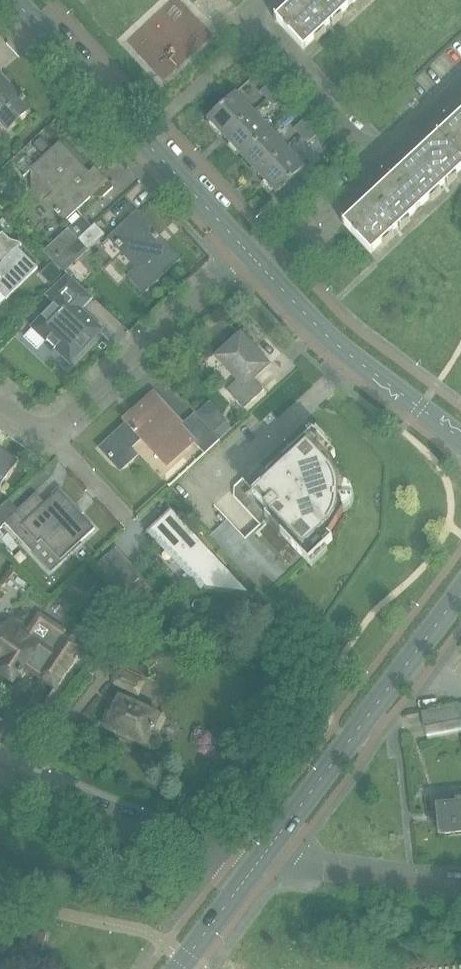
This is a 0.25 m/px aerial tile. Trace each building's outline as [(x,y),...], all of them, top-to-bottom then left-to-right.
[(278,21),(275,18),(274,19),(303,50),(323,31),(326,34),(326,33),(324,31),(331,24),(333,27),(334,26),(332,24),(351,6),(346,0),(301,0),(278,21)] [(15,122),(30,109),(23,101),(27,98),(25,96),(21,99),(7,85),(5,87),(0,81),(0,121),(8,129),(15,122)] [(279,88),(272,81),(260,92),(267,99),(279,88)] [(286,96),(279,88),(267,99),(274,107),(286,96)] [(224,138),(225,138),(253,112),(236,94),(237,94),(236,93),(207,119),(208,120),(209,119),(220,131),(223,128),(228,134),(224,138)] [(231,144),(242,156),(270,131),(253,112),(225,138),(229,135),(234,141),(231,144)] [(313,125),(306,117),(294,128),(301,136),(313,125)] [(441,137),(438,134),(437,134),(460,160),(460,118),(441,137)] [(320,132),(313,125),(301,136),(308,143),(320,132)] [(258,174),(259,175),(286,149),(270,131),(242,156),(254,168),(257,165),(262,171),(258,174)] [(438,140),(393,181),(390,178),(419,209),(438,191),(441,194),(441,193),(439,191),(446,184),(448,187),(449,186),(446,184),(460,170),(460,160),(437,134),(437,135),(439,138),(438,140)] [(60,142),(45,156),(31,169),(43,181),(33,191),(52,212),(54,210),(65,221),(98,191),(103,197),(113,188),(95,168),(86,176),(81,171),(83,169),(82,168),(60,144),(61,143),(60,142)] [(286,149),(259,175),(263,172),(268,177),(265,180),(276,192),(275,193),(276,194),(305,167),(304,166),(303,167),(286,149)] [(392,182),(382,191),(346,225),(343,222),(342,222),(371,254),(391,235),(393,238),(394,237),(392,234),(398,228),(401,231),(402,230),(399,227),(419,209),(390,178),(389,178),(392,182)] [(128,277),(130,279),(143,294),(180,260),(164,242),(162,244),(157,238),(159,237),(156,234),(154,235),(136,215),(137,214),(136,213),(111,237),(139,267),(128,277)] [(111,214),(94,229),(105,240),(121,225),(111,214)] [(43,252),(54,262),(78,241),(68,230),(43,252)] [(6,299),(38,268),(18,248),(22,245),(19,243),(9,241),(2,233),(0,235),(0,261),(2,263),(0,265),(0,293),(6,299)] [(78,241),(54,262),(64,272),(87,251),(78,241)] [(92,298),(67,275),(45,295),(55,305),(44,316),(42,318),(43,318),(35,326),(34,326),(33,328),(35,329),(45,339),(46,340),(47,340),(57,350),(58,351),(69,361),(70,363),(72,361),(71,361),(79,352),(79,353),(81,351),(80,351),(90,341),(92,340),(91,339),(99,331),(100,331),(101,330),(99,328),(99,329),(89,319),(88,317),(87,318),(80,311),(92,298)] [(226,391),(243,409),(264,390),(253,379),(268,365),(241,336),(217,357),(238,380),(226,391)] [(114,462),(118,465),(123,465),(128,463),(131,458),(131,453),(128,449),(142,436),(168,464),(193,441),(205,454),(219,440),(195,413),(181,426),(153,396),(127,420),(129,422),(101,449),(114,462)] [(270,478),(251,495),(269,514),(267,516),(266,515),(265,517),(312,567),(312,566),(309,562),(332,540),(328,536),(343,513),(344,485),(331,461),(336,457),(314,433),(317,430),(316,429),(266,475),(268,477),(269,476),(270,478)] [(17,461),(0,449),(0,486),(17,461)] [(4,523),(6,524),(30,551),(41,541),(59,560),(55,564),(56,565),(95,529),(82,515),(83,513),(80,515),(72,506),(73,506),(59,491),(24,523),(16,514),(18,512),(17,511),(4,523)] [(206,590),(251,595),(249,593),(247,593),(171,511),(172,511),(171,509),(146,533),(147,534),(151,530),(205,588),(204,588),(206,590)] [(98,565),(123,592),(139,578),(114,551),(98,565)] [(52,629),(37,619),(28,633),(9,620),(0,634),(0,674),(12,683),(24,664),(38,673),(37,674),(56,686),(83,646),(65,634),(64,631),(56,626),(53,627),(52,629)] [(113,685),(137,697),(144,684),(120,672),(113,685)] [(130,695),(127,701),(120,697),(112,714),(107,712),(102,723),(107,725),(106,727),(107,729),(151,749),(159,749),(162,741),(157,734),(157,732),(153,730),(159,718),(158,715),(134,704),(137,699),(130,695)] [(460,720),(459,705),(422,713),(425,727),(460,720)] [(431,797),(433,813),(438,813),(440,835),(460,833),(460,794),(431,797)]
